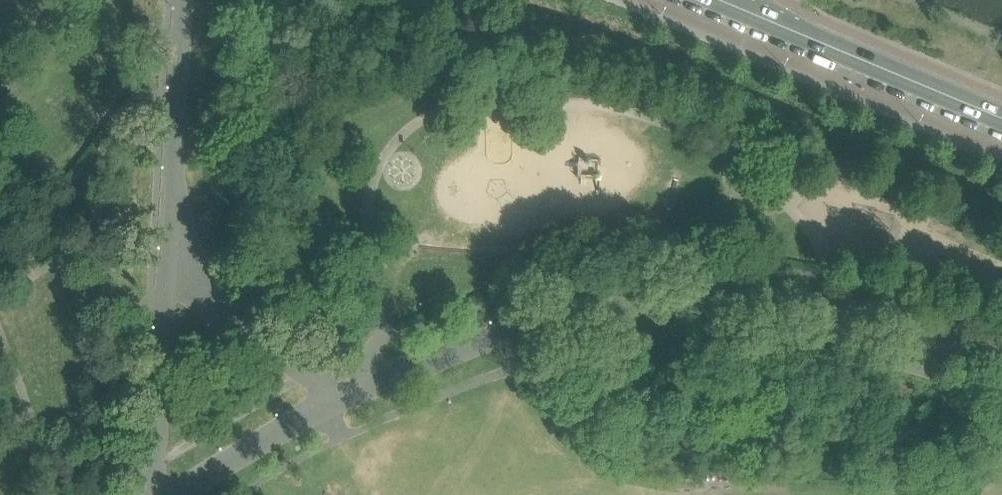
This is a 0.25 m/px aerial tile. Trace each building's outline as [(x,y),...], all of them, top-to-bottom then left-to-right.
[(818,165),(820,157),(798,149),(795,158),(818,165)] [(771,174),(771,171),(770,168),(768,165),(765,164),(762,165),(759,167),(758,170),(757,173),(758,176),(761,178),(764,179),(767,179),(770,176),(771,174)]
